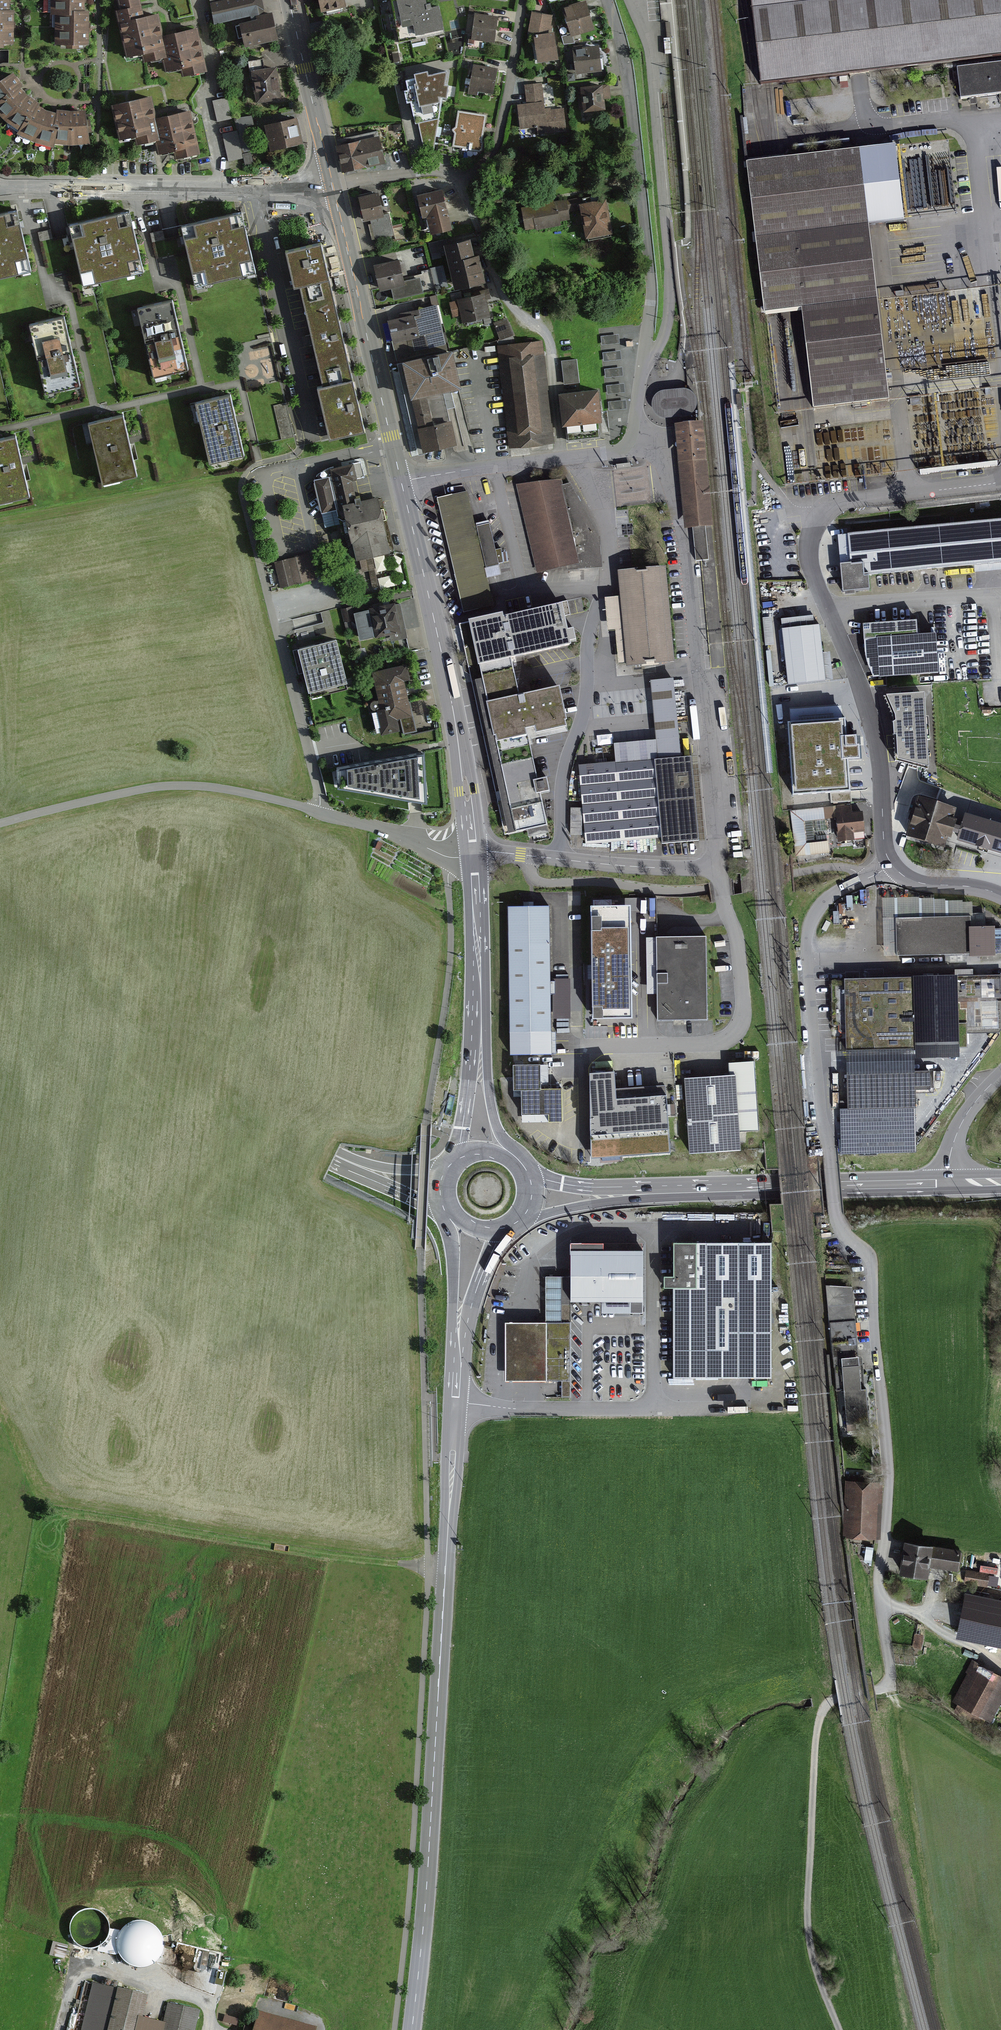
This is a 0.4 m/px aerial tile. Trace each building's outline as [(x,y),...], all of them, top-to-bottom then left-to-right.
[(10,10),(10,0),(0,0),(0,10),(10,10)] [(51,13),(56,13),(71,13),(71,9),(85,9),(85,0),(51,0),(51,13)] [(165,55),(156,11),(141,15),(138,0),(119,0),(121,8),(118,9),(128,55),(145,51),(146,59),(165,55)] [(250,13),(251,17),(240,20),(241,23),(236,24),(239,36),(244,34),(246,43),(279,36),(273,6),(265,8),(263,0),(210,0),(215,21),(250,13)] [(321,7),(326,6),(328,12),(345,7),(344,1),(347,0),(319,0),(321,7)] [(439,5),(432,6),(431,2),(426,3),(425,0),(390,0),(400,42),(411,39),(412,44),(426,41),(425,36),(445,31),(439,5)] [(572,32),(572,34),(596,27),(587,0),(575,0),(565,3),(567,9),(565,9),(568,20),(572,32)] [(760,83),(765,82),(953,61),(1000,55),(1000,0),(751,0),(760,83)] [(71,13),(56,13),(56,45),(65,45),(65,50),(80,50),(80,45),(89,45),(90,9),(85,9),(71,9),(71,13)] [(4,49),(4,44),(13,44),(13,10),(10,10),(0,10),(0,49),(4,49)] [(554,14),(534,10),(529,34),(535,35),(538,62),(560,56),(557,32),(553,33),(554,14)] [(475,13),(471,39),(494,42),(498,16),(475,13)] [(184,73),(203,69),(193,26),(161,33),(169,68),(183,65),(184,73)] [(574,41),(572,34),(572,32),(562,35),(564,42),(574,41)] [(599,42),(573,45),(576,71),(602,68),(599,42)] [(963,96),(1000,92),(1000,61),(959,66),(963,96)] [(275,64),(250,68),(256,101),(281,96),(275,64)] [(473,64),(468,93),(478,95),(478,92),(493,95),(498,69),(473,64)] [(414,74),(415,79),(406,81),(408,90),(404,91),(407,103),(411,103),(415,124),(419,123),(423,147),(433,149),(442,98),(446,99),(448,85),(445,85),(447,71),(428,76),(427,71),(414,74)] [(90,143),(86,110),(72,111),(57,109),(56,113),(46,110),(37,106),(39,102),(20,88),(23,85),(13,73),(0,81),(0,115),(6,121),(18,130),(16,135),(36,143),(55,147),(56,143),(71,145),(90,143)] [(602,81),(581,83),(583,108),(605,106),(604,97),(610,96),(609,84),(602,85),(602,81)] [(541,82),(524,84),(526,102),(517,103),(520,126),(538,124),(539,132),(565,128),(562,106),(544,108),(541,82)] [(212,101),(217,121),(231,118),(226,97),(212,101)] [(137,145),(156,140),(152,121),(146,98),(114,105),(122,141),(135,138),(137,145)] [(295,111),(264,119),(272,149),(303,141),(295,111)] [(486,116),(459,112),(456,127),(452,129),(455,134),(453,147),(480,151),(486,116)] [(174,157),(195,152),(188,113),(152,121),(156,140),(159,152),(173,149),(174,157)] [(222,133),(228,161),(243,158),(244,164),(254,162),(246,126),(253,124),(251,115),(235,119),(238,129),(222,133)] [(378,132),(335,142),(341,168),(344,167),(346,173),(358,170),(357,164),(369,162),(384,158),(378,132)] [(760,160),(745,162),(763,315),(778,313),(792,312),(802,311),(813,408),(887,400),(858,149),(774,159),(767,159),(766,159),(760,160)] [(358,192),(364,218),(369,216),(375,239),(396,233),(384,186),(358,192)] [(453,225),(443,186),(418,192),(423,213),(426,212),(431,230),(453,225)] [(606,195),(580,199),(585,235),(612,230),(610,216),(606,195)] [(577,208),(575,197),(547,201),(523,205),(526,227),(536,225),(537,228),(560,224),(560,220),(571,218),(569,209),(577,208)] [(243,206),(182,221),(197,284),(259,270),(249,231),(243,206)] [(0,214),(0,279),(31,272),(22,231),(17,210),(0,214)] [(130,210),(70,224),(84,286),(144,273),(133,227),(130,210)] [(470,234),(444,240),(455,285),(485,278),(478,249),(474,250),(470,234)] [(441,240),(429,243),(433,258),(445,255),(441,240)] [(323,241),(284,250),(293,291),(301,289),(309,328),(322,383),(316,384),(328,440),(365,432),(358,398),(343,329),(341,321),(328,264),(323,241)] [(398,256),(373,262),(379,287),(390,284),(393,297),(433,288),(429,268),(419,270),(419,272),(413,274),(414,277),(403,280),(401,274),(406,273),(403,261),(400,262),(398,256)] [(443,264),(431,267),(436,286),(447,283),(443,264)] [(481,292),(450,300),(454,315),(462,313),(464,321),(491,314),(487,299),(491,298),(488,287),(480,289),(481,292)] [(387,315),(397,355),(448,342),(437,299),(400,309),(401,312),(387,315)] [(178,330),(171,301),(138,309),(153,376),(186,369),(178,330)] [(513,334),(505,316),(492,321),(500,339),(513,334)] [(69,346),(62,317),(29,324),(45,393),(78,386),(69,346)] [(541,341),(498,346),(510,445),(552,441),(541,341)] [(401,354),(410,393),(450,383),(461,381),(452,342),(401,354)] [(577,358),(562,359),(564,382),(579,380),(577,358)] [(455,404),(450,383),(410,393),(417,424),(420,432),(423,446),(456,439),(450,417),(448,406),(455,404)] [(652,405),(653,409),(657,414),(660,416),(664,417),(689,415),(692,411),(695,407),(696,403),(696,397),(693,393),(688,389),(683,388),(664,389),(661,390),(659,391),(655,394),(653,398),(652,401),(652,405)] [(597,393),(560,396),(563,428),(599,425),(597,393)] [(234,422),(228,395),(194,402),(208,461),(241,454),(234,422)] [(286,403),(274,405),(282,439),(293,436),(286,403)] [(127,441),(122,418),(88,425),(101,483),(135,476),(127,441)] [(678,445),(684,524),(692,524),(695,559),(708,559),(705,523),(709,522),(701,421),(676,422),(678,445)] [(14,436),(0,439),(0,503),(27,497),(20,462),(14,436)] [(364,474),(360,461),(354,463),(353,460),(328,466),(317,474),(317,477),(315,477),(322,510),(337,507),(339,516),(343,518),(347,517),(342,501),(361,496),(355,476),(359,475),(364,474)] [(520,481),(535,570),(578,563),(563,474),(520,481)] [(361,496),(342,501),(347,517),(356,555),(391,546),(381,509),(377,492),(361,496)] [(839,532),(843,574),(844,588),(872,586),(871,572),(1000,561),(1000,519),(839,532)] [(309,552),(274,562),(281,586),(315,576),(309,552)] [(371,557),(360,560),(363,571),(369,569),(373,586),(378,585),(371,557)] [(666,564),(618,568),(620,595),(626,662),(627,665),(674,660),(666,564)] [(620,595),(605,596),(608,630),(615,630),(618,663),(626,662),(620,595)] [(380,603),(370,605),(370,607),(355,611),(357,618),(361,637),(390,630),(391,636),(407,633),(400,602),(396,603),(395,600),(380,603)] [(501,610),(458,620),(471,678),(475,677),(494,761),(509,831),(528,826),(530,835),(548,831),(546,822),(539,790),(545,789),(550,788),(546,770),(536,772),(529,739),(566,730),(563,716),(566,715),(559,683),(519,692),(511,656),(518,654),(570,642),(569,638),(575,637),(572,626),(567,627),(561,601),(502,614),(501,610)] [(355,611),(353,604),(341,607),(345,622),(357,618),(355,611)] [(299,640),(335,631),(330,610),(321,613),(324,622),(296,630),(299,640)] [(916,617),(862,622),(863,633),(865,658),(873,676),(938,671),(935,631),(918,632),(916,617)] [(772,618),(762,618),(763,644),(774,643),(772,618)] [(811,623),(783,627),(789,684),(824,680),(818,623),(811,623)] [(299,643),(311,695),(350,685),(337,634),(299,643)] [(406,662),(372,669),(378,698),(377,698),(375,698),(374,699),(372,699),(371,701),(371,702),(371,703),(371,705),(372,706),(373,707),(374,708),(376,708),(377,708),(382,731),(399,727),(397,715),(400,715),(404,731),(416,728),(405,677),(409,675),(406,662)] [(579,765),(585,843),(661,837),(662,844),(695,841),(690,756),(678,757),(673,680),(652,682),(656,742),(615,744),(616,762),(589,764),(579,765)] [(896,757),(928,766),(927,738),(930,738),(929,714),(925,714),(924,690),(888,692),(897,717),(894,719),(894,732),(897,732),(896,757)] [(788,721),(794,793),(830,790),(831,801),(851,800),(847,757),(861,756),(860,748),(860,742),(856,742),(855,732),(845,733),(844,717),(788,721)] [(338,766),(339,784),(427,798),(423,749),(338,766)] [(956,806),(919,793),(911,816),(904,836),(944,849),(948,837),(952,838),(954,832),(959,833),(962,824),(956,822),(958,817),(953,815),(956,806)] [(834,806),(791,810),(796,855),(829,851),(828,841),(807,844),(804,820),(835,817),(834,806)] [(850,807),(836,808),(838,841),(854,840),(853,832),(863,831),(862,811),(851,811),(850,807)] [(969,814),(960,842),(988,851),(989,845),(1000,849),(1000,824),(969,814)] [(630,904),(591,904),(593,974),(594,1016),(633,1016),(630,904)] [(509,911),(511,1056),(552,1056),(551,998),(555,998),(555,1023),(571,1023),(571,1013),(569,1013),(569,1002),(568,1002),(568,983),(555,984),(555,987),(551,987),(550,910),(528,911),(509,911)] [(895,924),(896,955),(974,952),(996,951),(995,924),(970,924),(970,915),(895,917),(895,924)] [(707,1016),(705,935),(657,936),(658,1017),(679,1017),(707,1016)] [(846,978),(848,1048),(915,1046),(967,1044),(967,1031),(1000,1030),(1000,1004),(1000,972),(846,978)] [(915,1046),(848,1048),(848,1073),(916,1070),(915,1046)] [(693,1081),(685,1082),(690,1158),(741,1154),(739,1133),(757,1132),(752,1064),(728,1066),(729,1079),(693,1081)] [(540,1069),(513,1069),(513,1096),(522,1095),(522,1120),(545,1120),(549,1120),(549,1126),(562,1126),(561,1093),(540,1093),(540,1087),(540,1069)] [(916,1070),(848,1073),(847,1108),(913,1106),(916,1106),(915,1090),(932,1089),(933,1070),(916,1070)] [(615,1076),(591,1078),(592,1163),(671,1157),(667,1099),(655,1100),(617,1103),(616,1091),(615,1076)] [(655,1100),(667,1099),(666,1088),(616,1091),(617,1103),(655,1100)] [(913,1106),(847,1108),(841,1108),(842,1152),(915,1151),(913,1106)] [(768,1241),(673,1242),(673,1376),(768,1376),(768,1241)] [(604,1242),(570,1242),(570,1277),(571,1302),(584,1302),(603,1302),(603,1311),(642,1310),(642,1250),(604,1251),(604,1242)] [(570,1277),(561,1277),(562,1322),(567,1322),(571,1322),(571,1302),(570,1277)] [(852,1287),(827,1285),(836,1390),(844,1389),(841,1357),(858,1356),(852,1287)] [(506,1381),(546,1380),(546,1322),(506,1323),(506,1381)] [(562,1322),(546,1322),(546,1380),(568,1380),(567,1322),(562,1322)] [(858,1356),(841,1357),(844,1389),(846,1423),(867,1421),(865,1389),(860,1390),(858,1356)] [(846,1482),(844,1538),(876,1538),(877,1503),(882,1503),(882,1483),(846,1482)] [(960,1550),(906,1540),(903,1558),(900,1573),(928,1578),(930,1566),(956,1571),(960,1550)] [(980,1573),(966,1571),(964,1584),(988,1588),(988,1584),(994,1586),(997,1569),(981,1566),(980,1573)] [(965,1593),(956,1638),(1000,1647),(1000,1600),(965,1593)] [(922,1647),(925,1635),(916,1633),(913,1644),(922,1647)] [(974,1662),(955,1700),(989,1717),(1000,1692),(1000,1676),(974,1662)] [(84,1935),(78,1935),(79,1944),(110,1942),(109,1919),(88,1921),(88,1929),(84,1929),(84,1935)] [(117,1990),(108,2029),(160,2029),(162,2023),(139,2017),(144,1996),(117,1990)] [(161,2029),(192,2029),(196,2011),(167,2005),(161,2029)] [(227,2009),(225,2021),(240,2024),(242,2012),(227,2009)] [(260,2015),(255,2029),(308,2029),(260,2015)]
